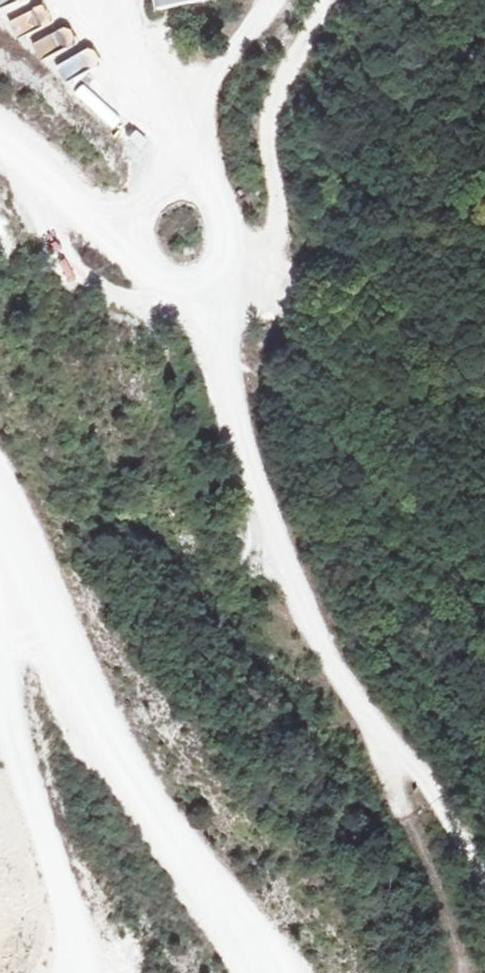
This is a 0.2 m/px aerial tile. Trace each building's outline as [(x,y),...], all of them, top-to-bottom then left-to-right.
[(157,9),(202,0),(155,0),(157,9)] [(33,11),(12,20),(17,33),(38,24),(33,11)] [(37,56),(58,50),(54,38),(33,44),(37,56)] [(57,77),(75,69),(69,56),(51,64),(57,77)]
